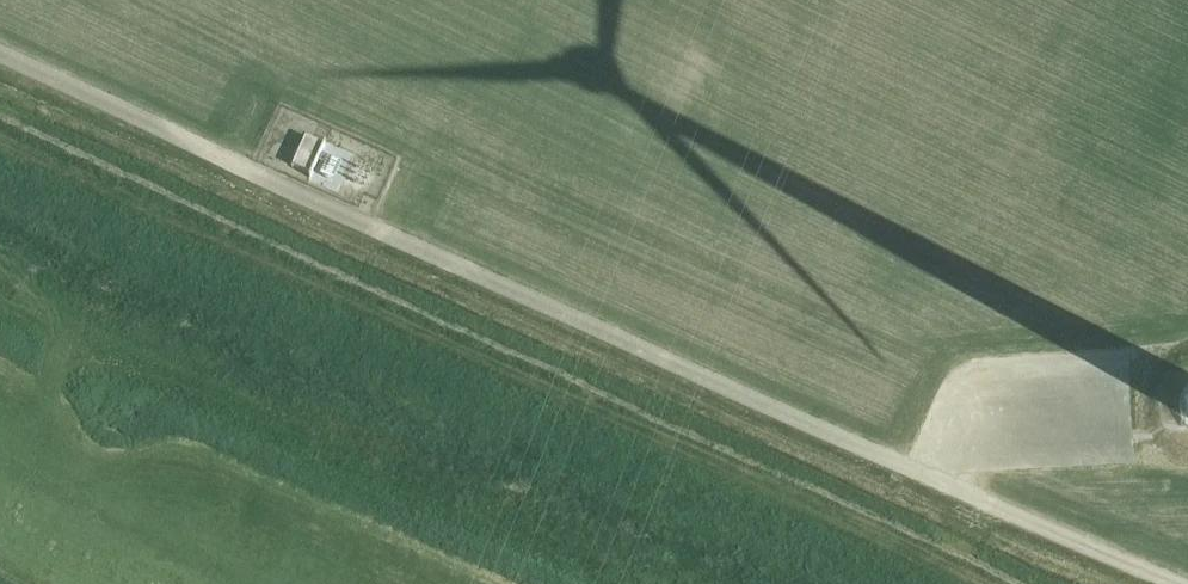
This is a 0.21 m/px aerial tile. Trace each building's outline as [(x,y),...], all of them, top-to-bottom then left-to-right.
[(303,137),(290,166),(309,174),(321,145),(303,137)]
